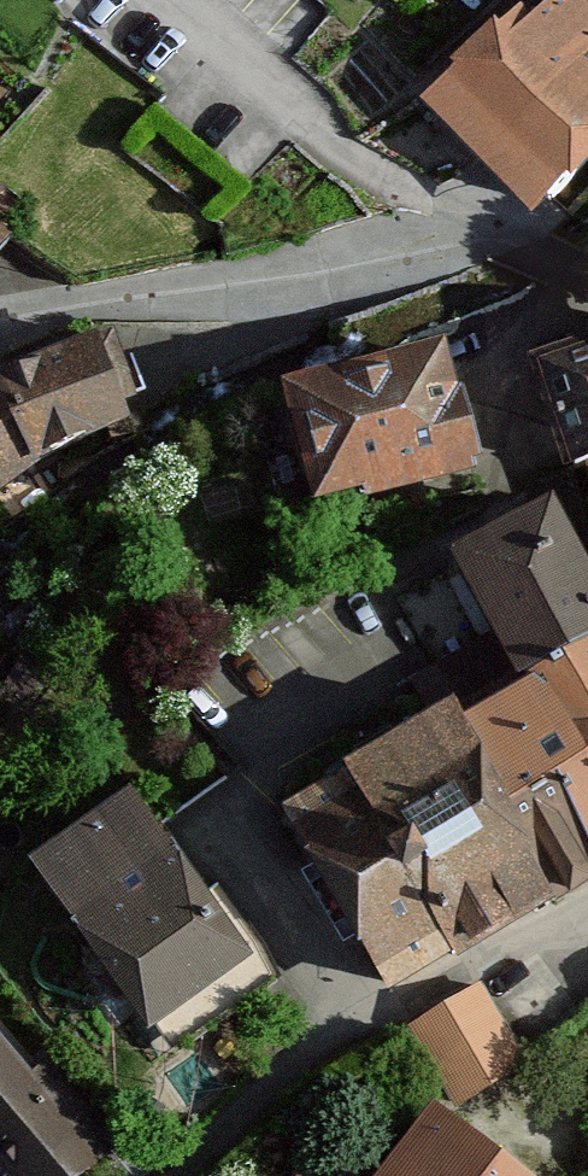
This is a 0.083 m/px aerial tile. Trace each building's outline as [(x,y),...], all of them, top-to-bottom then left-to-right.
[(426,112),(532,220),(587,159),(587,0),(564,0),(532,29),(522,18),(426,112)] [(13,237),(0,226),(0,255),(13,237)] [(110,374),(102,343),(65,342),(1,382),(53,457),(111,434),(92,380),(110,374)] [(587,472),(587,353),(541,371),(576,476),(587,472)] [(289,393),(291,399),(265,411),(277,459),(267,462),(282,521),(308,515),(306,505),(315,503),(389,486),(391,497),(453,483),(451,477),(479,471),(453,356),(289,393)] [(1,382),(0,381),(0,497),(53,457),(1,382)] [(524,688),(587,651),(587,568),(561,519),(467,562),(501,636),(524,688)] [(443,680),(464,722),(524,688),(501,636),(440,672),(443,680)] [(587,840),(587,651),(524,688),(464,722),(510,814),(562,785),(587,840)] [(294,810),(388,983),(551,900),(510,814),(464,722),(443,680),(419,695),(435,724),(407,740),(395,716),(354,736),(370,763),(294,810)] [(551,900),(587,880),(587,840),(562,785),(510,814),(551,900)] [(137,796),(37,868),(154,1030),(268,948),(230,895),(216,905),(137,796)] [(484,995),(417,1029),(458,1110),(525,1076),(484,995)] [(16,1175),(100,1175),(115,1164),(78,1118),(92,1106),(70,1078),(57,1088),(0,1017),(0,1156),(16,1175)] [(395,1175),(523,1175),(442,1114),(395,1175)]
